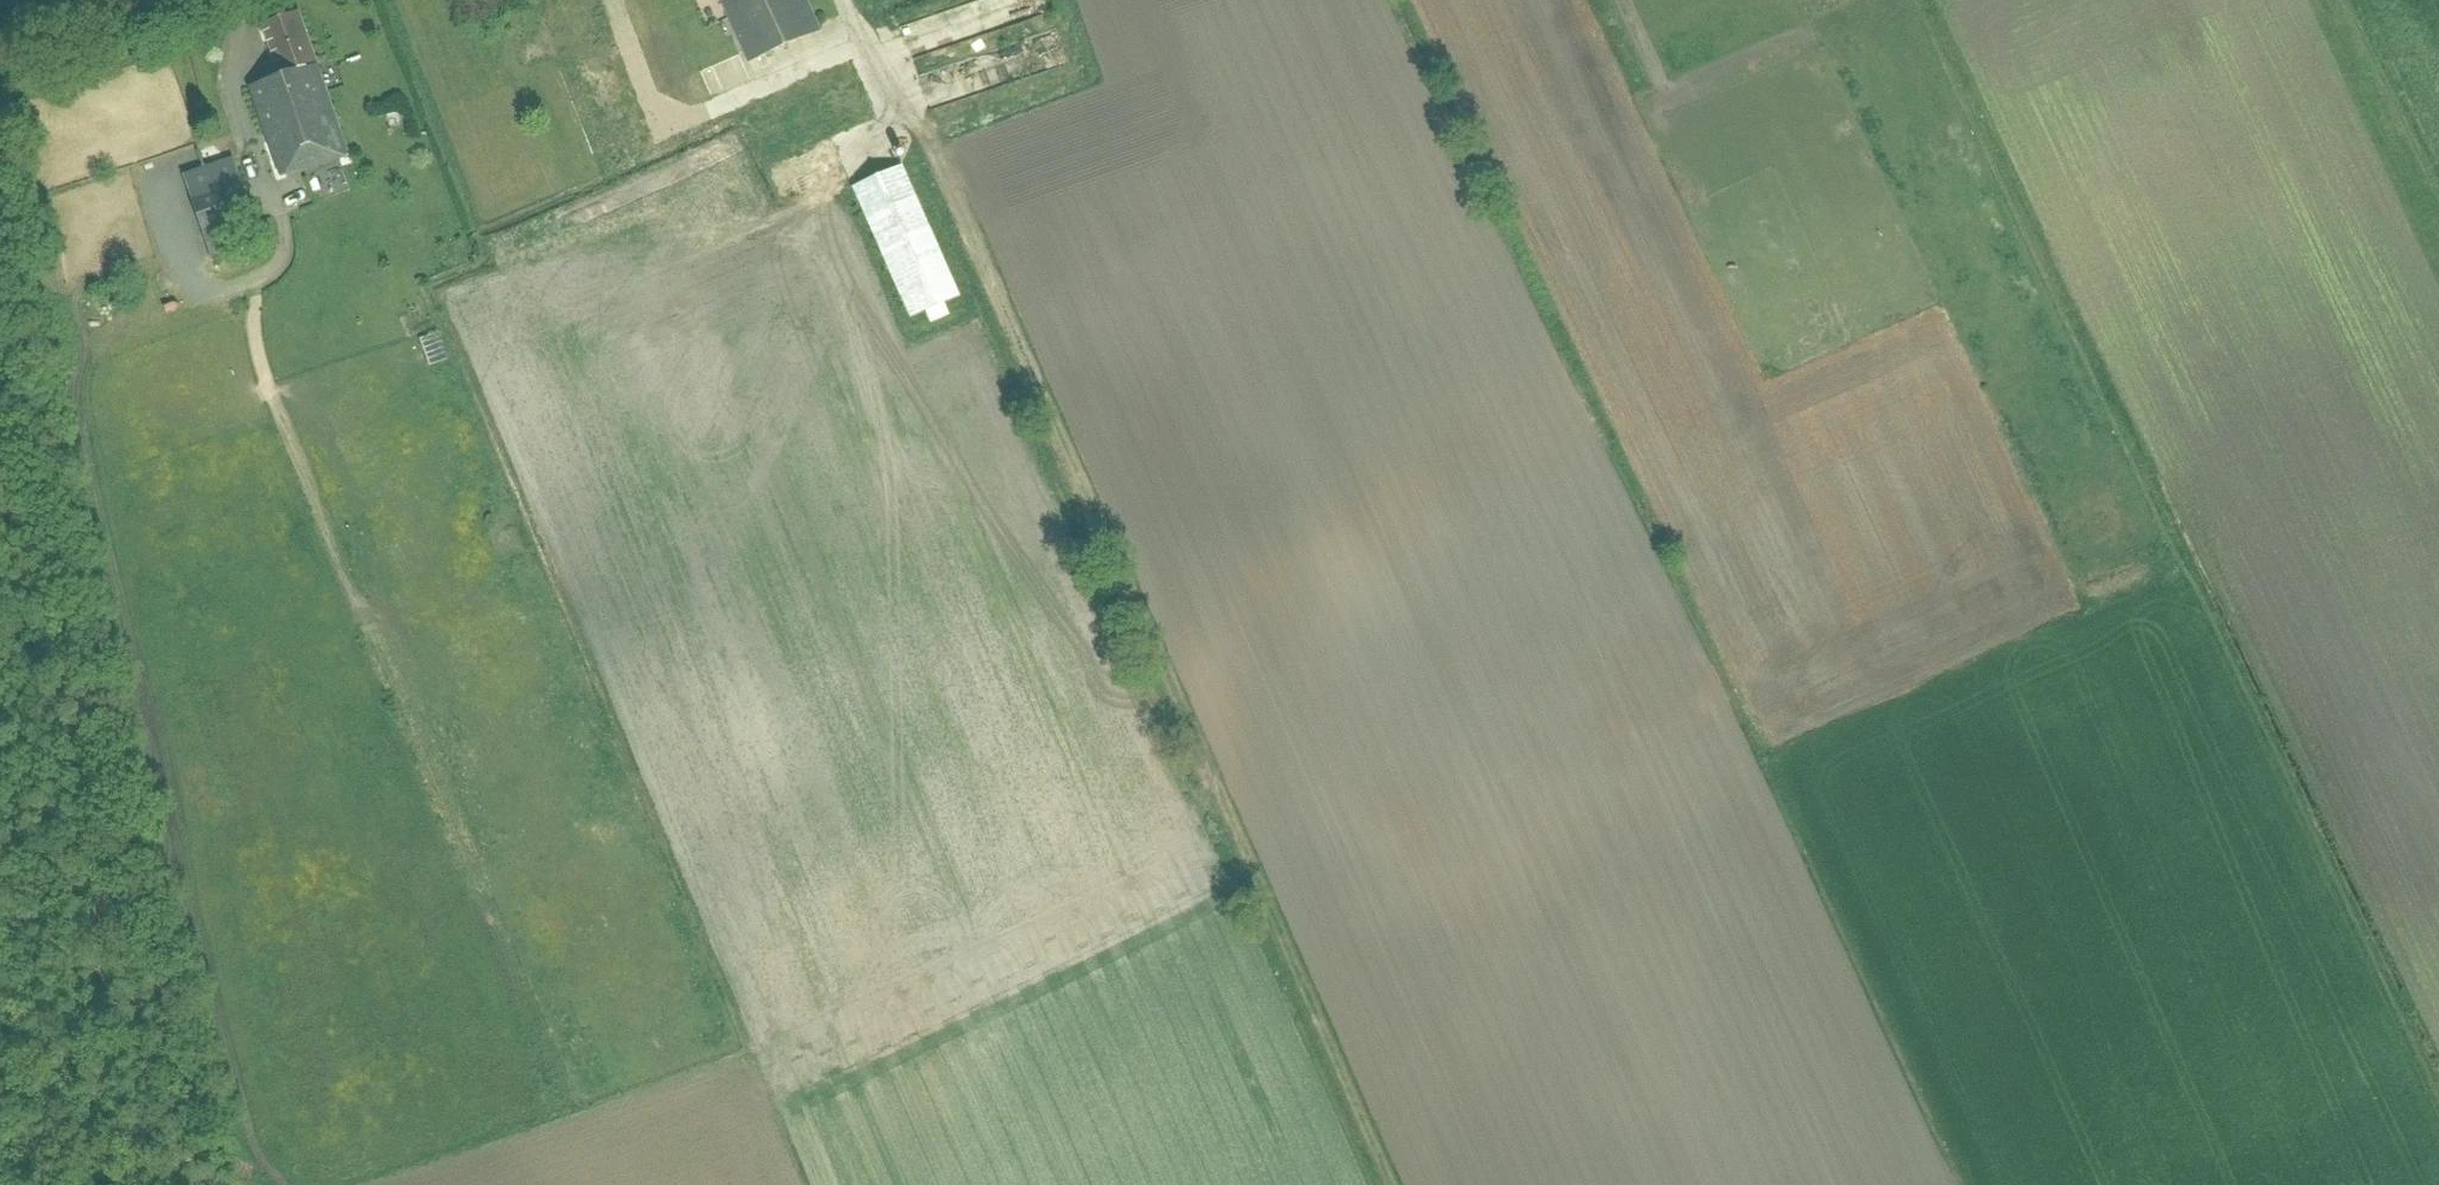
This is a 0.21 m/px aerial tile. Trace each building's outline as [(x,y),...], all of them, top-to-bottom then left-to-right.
[(806,0),(722,0),(720,1),(747,63),(820,31),(806,0)] [(317,66),(299,12),(262,24),(280,77),(251,87),(280,173),(301,166),(302,169),(347,154),(318,65),(317,66)] [(946,103),(967,96),(961,80),(940,87),(946,103)] [(261,242),(232,158),(182,175),(210,259),(261,242)] [(960,297),(902,167),(853,189),(910,319),(926,312),(931,325),(950,317),(944,304),(960,297)] [(343,171),(321,172),(322,192),(345,190),(343,171)]
